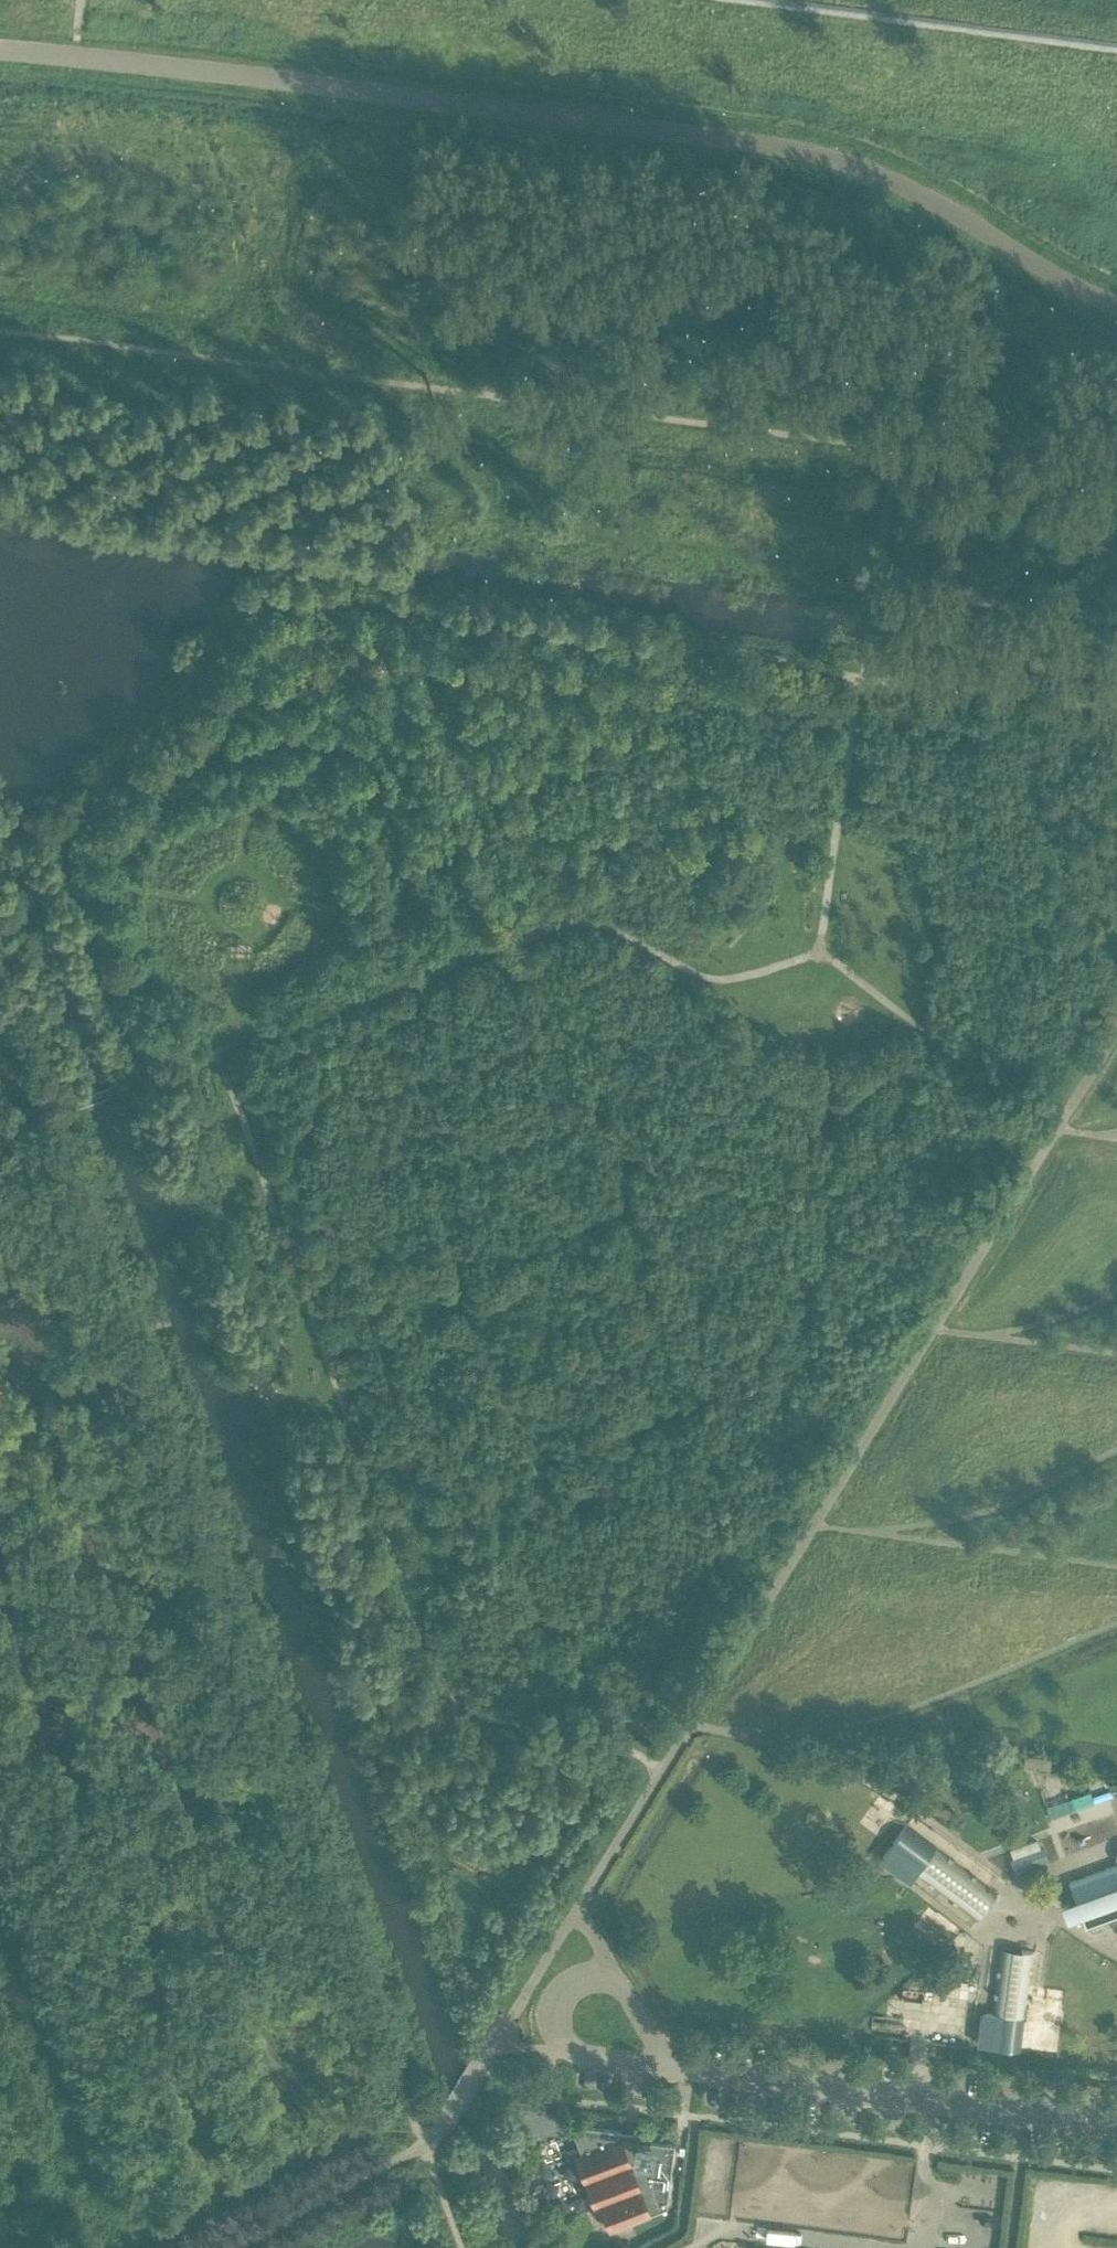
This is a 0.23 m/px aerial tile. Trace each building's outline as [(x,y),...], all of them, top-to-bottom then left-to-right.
[(897,1860),(914,1838),(902,1829),(885,1852),(897,1860)] [(1041,1851),(1037,1840),(1010,1849),(1014,1861),(1041,1851)] [(997,1893),(936,1846),(915,1874),(955,1904),(976,1920),(997,1893)] [(1069,1882),(1074,1897),(1072,1897),(1077,1912),(1080,1912),(1085,1927),(1116,1915),(1116,1864),(1069,1882)] [(1025,2017),(1034,1951),(1000,1946),(991,2012),(1025,2017)] [(666,2207),(674,2144),(650,2141),(648,2154),(635,2152),(637,2139),(623,2137),(620,2130),(570,2124),(581,2154),(585,2153),(604,2200),(600,2202),(610,2228),(666,2207)]
